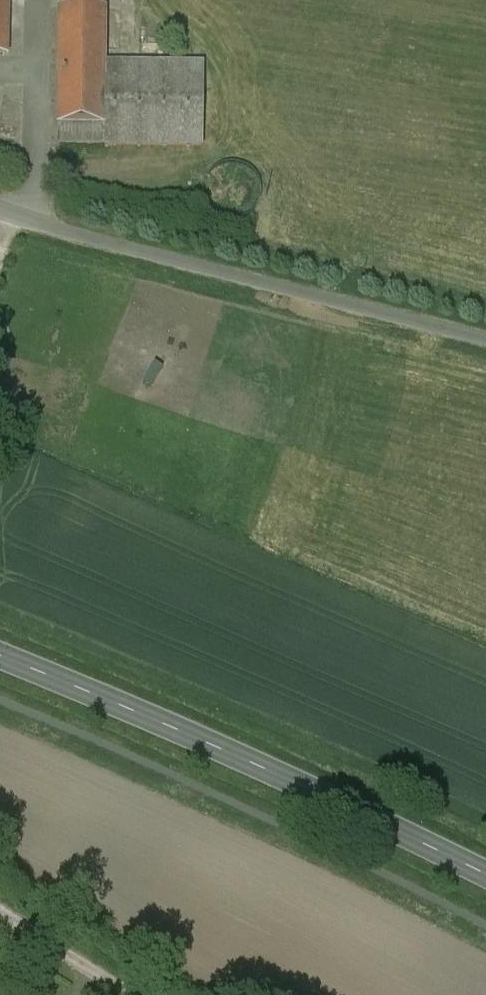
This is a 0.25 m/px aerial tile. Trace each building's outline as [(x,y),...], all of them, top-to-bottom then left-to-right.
[(104,8),(60,8),(58,143),(102,144),(103,63),(104,8)] [(203,64),(103,63),(102,144),(202,145),(203,64)]
